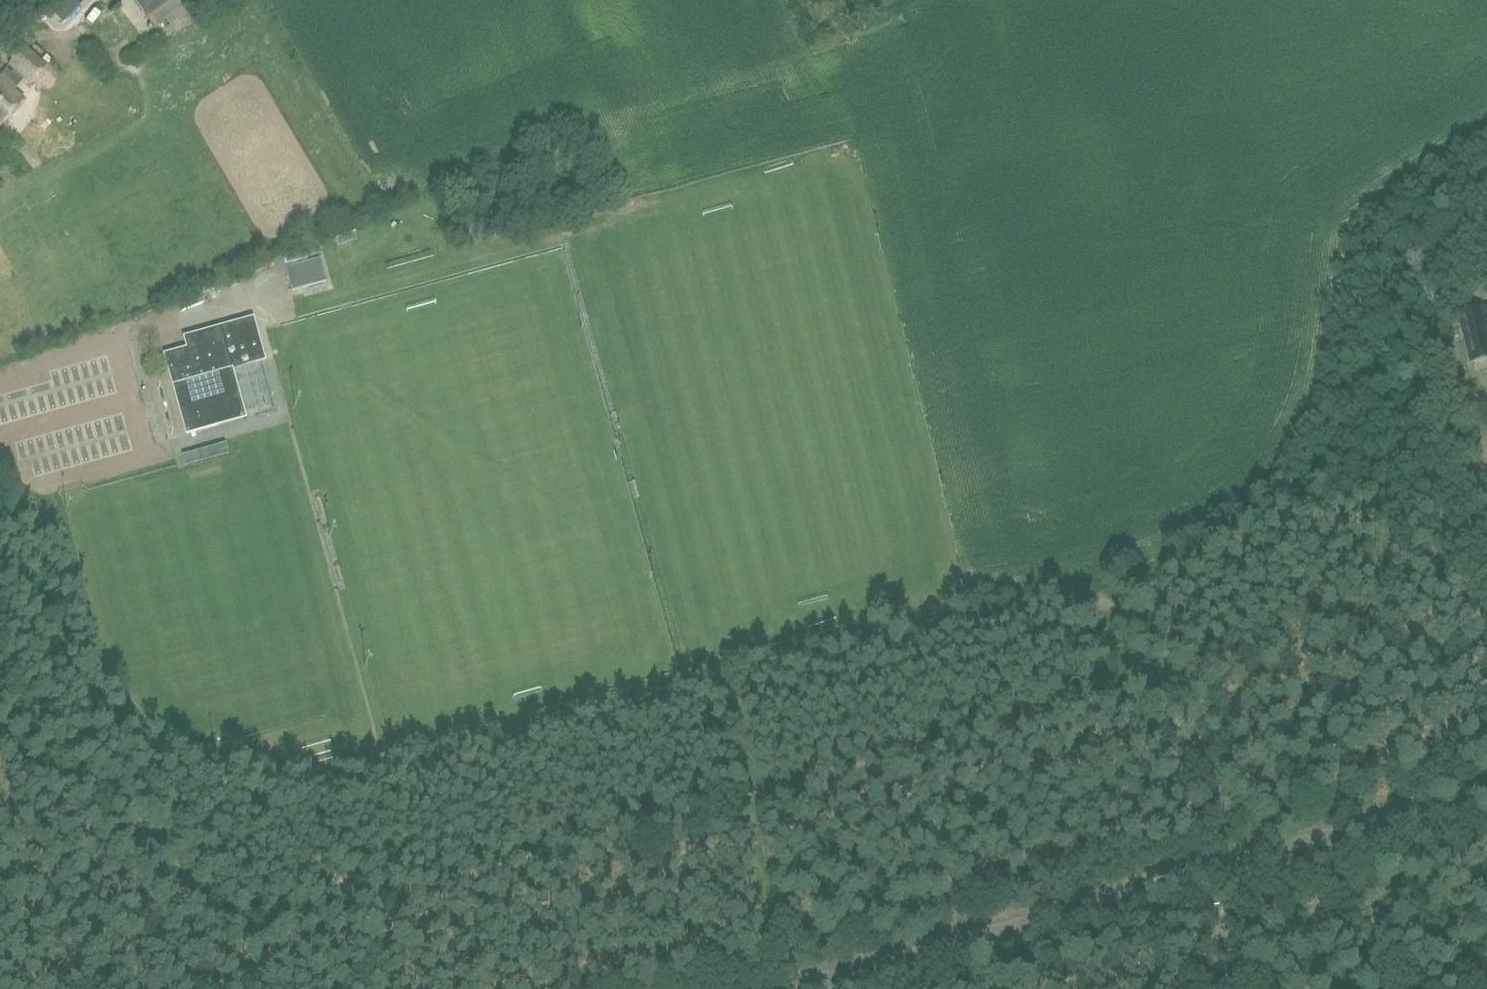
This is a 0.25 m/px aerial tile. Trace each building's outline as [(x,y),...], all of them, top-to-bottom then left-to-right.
[(59,4),(71,15),(84,0),(62,0),(59,4)] [(154,27),(171,16),(175,23),(188,14),(179,0),(137,0),(154,27)] [(0,76),(0,78),(29,104),(42,90),(39,87),(60,64),(37,44),(31,51),(25,46),(8,65),(9,66),(0,76)] [(6,131),(29,104),(0,78),(0,126),(6,131)] [(291,291),(327,281),(320,257),(284,267),(291,291)] [(1461,316),(1464,339),(1468,363),(1480,361),(1486,360),(1486,324),(1482,325),(1480,313),(1461,316)] [(186,431),(244,415),(230,367),(263,358),(252,318),(185,336),(188,347),(165,354),(174,385),(186,431)] [(1473,385),(1479,405),(1486,402),(1486,381),(1473,385)] [(229,420),(208,425),(213,445),(234,440),(229,420)]
